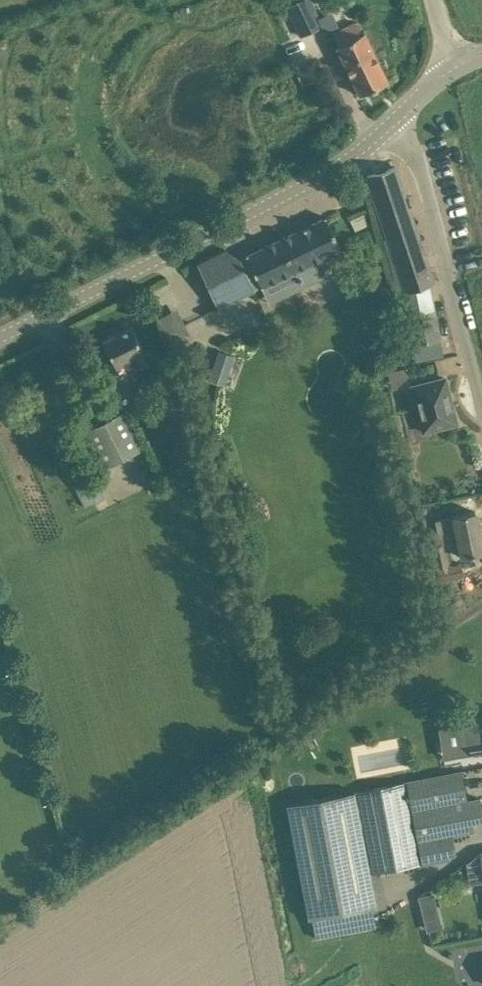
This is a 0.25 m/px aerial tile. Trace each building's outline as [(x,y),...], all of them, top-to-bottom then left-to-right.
[(286,5),(299,35),(323,24),(315,6),(314,6),(311,0),(283,0),(286,5)] [(339,44),(336,45),(360,94),(388,81),(364,32),(360,34),(355,22),(333,32),(339,44)] [(401,291),(412,343),(440,338),(429,283),(434,281),(395,166),(367,176),(404,290),(401,291)] [(348,218),(354,230),(368,223),(362,211),(348,218)] [(325,216),(288,234),(312,282),(336,271),(329,258),(342,251),(325,216)] [(288,234),(239,258),(254,289),(294,270),(303,287),(312,282),(288,234)] [(226,249),(197,264),(218,307),(254,289),(239,258),(226,250),(226,249)] [(173,347),(193,338),(178,306),(158,315),(173,347)] [(116,366),(130,359),(135,370),(148,363),(142,353),(144,352),(131,326),(103,341),(116,366)] [(219,351),(209,380),(224,385),(234,356),(219,351)] [(387,369),(391,388),(409,374),(406,365),(387,369)] [(445,377),(410,386),(422,431),(457,422),(445,377)] [(83,432),(101,468),(139,449),(121,413),(83,432)] [(82,504),(102,498),(95,475),(75,482),(82,504)] [(437,531),(455,527),(461,556),(481,551),(481,540),(481,534),(480,534),(474,510),(455,514),(452,515),(434,519),(437,531)] [(444,543),(432,545),(440,581),(464,575),(461,562),(449,564),(444,543)] [(468,754),(481,752),(481,720),(462,723),(468,754)] [(481,813),(481,810),(480,797),(467,800),(461,770),(357,790),(372,873),(456,856),(452,834),(473,830),(471,822),(481,820),(481,817),(481,813)] [(351,790),(283,804),(305,919),(374,906),(351,790)] [(481,881),(481,869),(480,856),(467,858),(471,883),(481,881)] [(434,891),(419,894),(426,929),(441,927),(434,891)]
